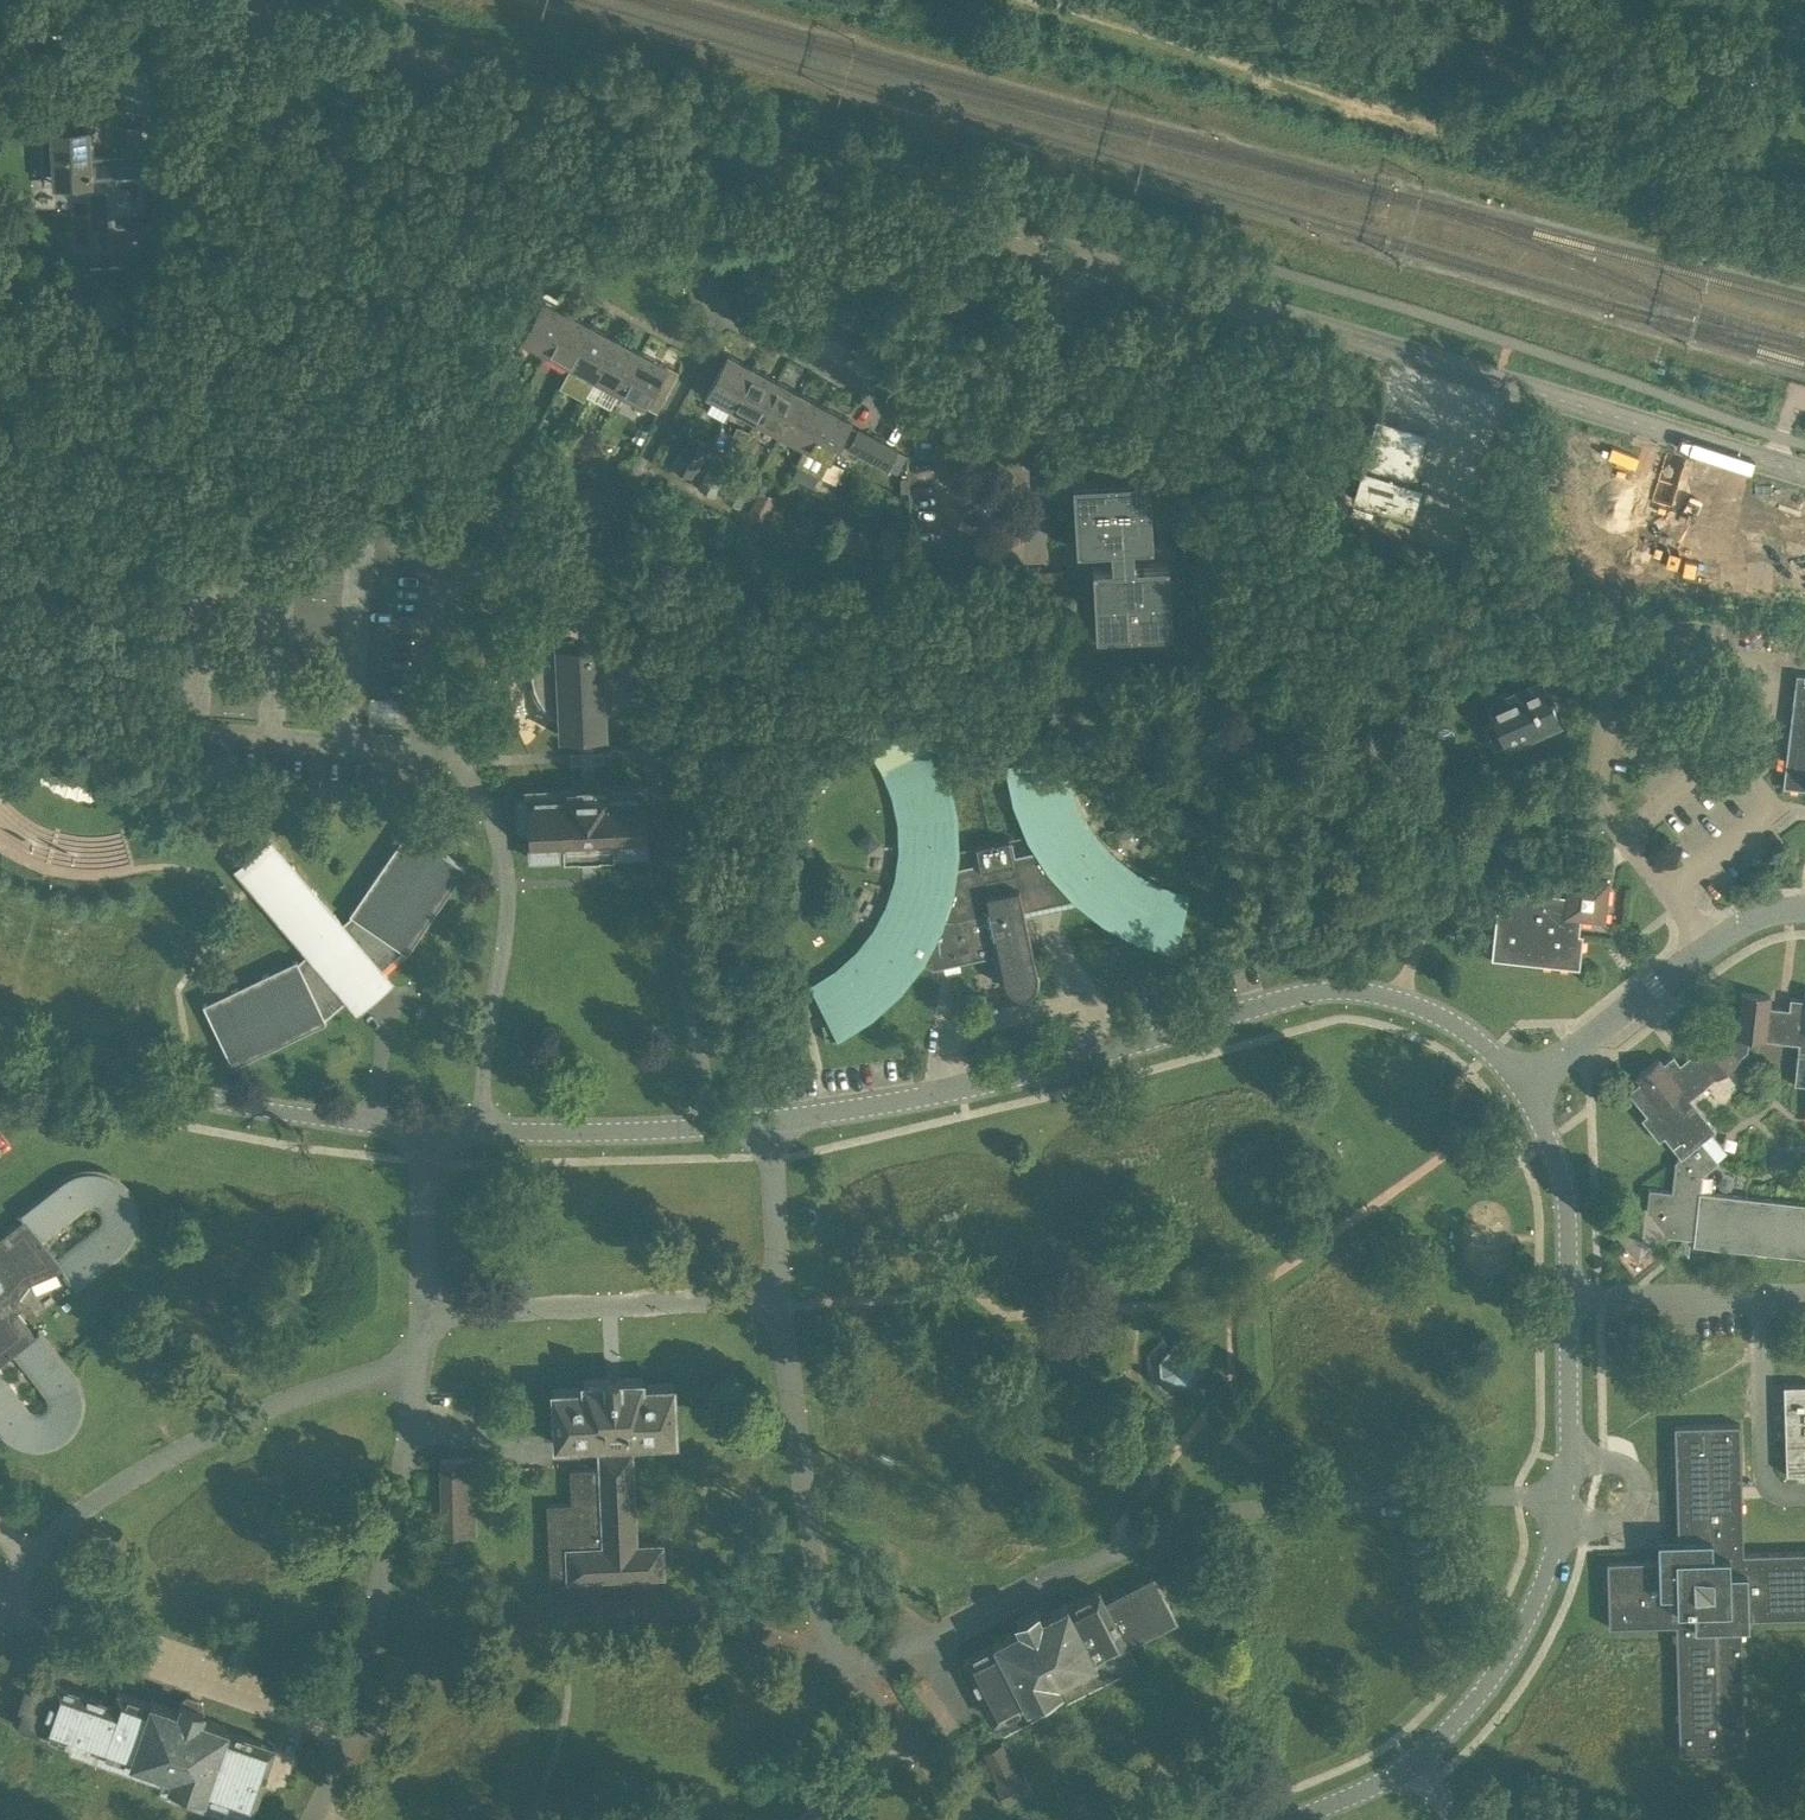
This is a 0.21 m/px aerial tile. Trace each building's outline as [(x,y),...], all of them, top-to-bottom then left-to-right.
[(44,169),(54,168),(55,186),(92,184),(92,179),(148,176),(147,155),(143,156),(142,126),(122,127),(123,156),(91,157),(89,129),(52,131),(52,132),(42,133),(44,169)] [(188,146),(158,148),(163,216),(192,214),(188,146)] [(521,338),(547,351),(568,311),(543,298),(521,338)] [(547,351),(571,365),(593,324),(568,311),(547,351)] [(571,365),(596,378),(618,337),(593,324),(571,365)] [(596,378),(621,391),(643,351),(618,337),(596,378)] [(731,407),(753,366),(719,348),(698,389),(731,407)] [(643,351),(621,391),(646,404),(666,367),(667,364),(643,351)] [(756,420),(778,380),(753,366),(731,407),(756,420)] [(781,433),(802,393),(778,380),(756,420),(781,433)] [(806,446),(827,406),(802,393),(781,433),(806,446)] [(806,446),(799,460),(823,473),(831,460),(852,419),(827,406),(806,446)] [(1375,414),(1350,497),(1412,515),(1422,481),(1415,479),(1430,431),(1375,414)] [(748,432),(737,426),(728,442),(740,449),(748,432)] [(895,450),(858,430),(849,447),(886,467),(895,450)] [(709,445),(689,434),(671,468),(691,478),(709,445)] [(713,459),(698,486),(715,495),(730,467),(713,459)] [(734,473),(721,496),(739,506),(751,482),(734,473)] [(1093,568),(1096,635),(1172,631),(1169,564),(1134,565),(1133,546),(1153,545),(1149,478),(1073,482),(1076,550),(1111,548),(1112,567),(1093,568)] [(775,498),(761,491),(751,511),(765,519),(775,498)] [(561,735),(581,734),(582,756),(583,779),(573,780),(573,787),(560,787),(560,794),(526,796),(527,811),(523,812),(520,815),(518,820),(519,823),(520,825),(523,828),(525,829),(528,829),(528,845),(530,845),(531,856),(563,855),(563,857),(580,857),(580,858),(600,857),(599,855),(615,854),(615,853),(648,852),(647,841),(648,841),(646,790),(613,791),(612,785),(603,785),(603,778),(598,778),(596,755),(595,733),(608,732),(607,713),(616,708),(619,704),(626,697),(629,689),(631,684),(633,677),(633,669),(631,661),(629,654),(626,649),(623,644),(614,636),(608,632),(602,630),(592,628),(594,615),(586,614),(580,615),(574,616),(567,618),(560,622),(555,625),(550,628),(544,635),(539,643),(535,652),(533,661),(532,673),(535,686),(540,697),(545,704),(552,711),(557,715),(560,716),(561,735)] [(1485,724),(1495,746),(1559,719),(1529,650),(1507,660),(1518,686),(1488,699),(1497,719),(1485,724)] [(1796,674),(1783,787),(1804,789),(1804,675),(1796,674)] [(373,718),(405,719),(406,697),(374,696),(373,718)] [(835,969),(812,984),(814,988),(830,1021),(822,1024),(826,1040),(832,1037),(833,1039),(840,1036),(872,1016),(900,990),(916,970),(923,961),(932,966),(932,968),(960,961),(999,953),(1004,978),(1005,980),(1007,983),(1008,985),(1010,987),(1012,989),(1014,991),(1017,992),(1020,993),(1022,993),(1025,994),(1028,992),(1030,991),(1032,989),(1034,987),(1035,984),(1036,982),(1037,979),(1037,976),(1038,973),(1037,971),(1027,924),(1024,909),(1074,898),(1080,903),(1104,921),(1137,939),(1174,951),(1181,952),(1181,951),(1188,952),(1188,935),(1179,934),(1188,894),(1186,893),(1159,884),(1135,871),(1113,854),(1095,833),(1080,810),(1070,784),(1064,757),(1023,762),(1023,753),(1007,751),(1007,758),(1006,758),(1006,765),(1014,803),(1028,838),(1036,850),(1012,855),(1009,838),(976,845),(980,862),(956,867),(958,853),(957,815),(949,778),(934,742),(931,736),(929,737),(926,731),(913,741),(918,749),(881,768),(893,796),(898,823),(899,851),(895,878),(886,905),(873,929),(856,951),(835,969)] [(297,959),(204,1004),(234,1066),(327,1022),(326,1019),(347,1000),(352,1006),(388,976),(382,970),(404,951),(407,953),(466,868),(409,828),(350,914),(352,915),(343,923),(292,864),(257,894),(308,954),(298,962),(297,959)] [(1492,959),(1580,968),(1583,935),(1577,934),(1579,918),(1605,921),(1609,880),(1568,876),(1566,896),(1499,888),(1492,959)] [(1804,993),(1804,999),(1790,998),(1789,1008),(1769,1006),(1770,996),(1742,992),(1738,1029),(1730,1028),(1721,1036),(1711,1024),(1689,1042),(1696,1050),(1680,1063),(1673,1055),(1663,1063),(1659,1058),(1636,1076),(1640,1081),(1628,1091),(1646,1114),(1641,1118),(1659,1141),(1664,1137),(1680,1157),(1675,1161),(1672,1190),(1649,1188),(1646,1208),(1618,1230),(1639,1256),(1665,1235),(1694,1239),(1693,1245),(1804,1257),(1804,1203),(1700,1192),(1702,1174),(1718,1162),(1701,1141),(1716,1130),(1691,1098),(1739,1059),(1738,1058),(1748,1050),(1749,1038),(1799,1043),(1794,1084),(1804,1085),(1804,993)] [(20,1214),(24,1218),(0,1237),(0,1236),(0,1362),(12,1352),(46,1395),(48,1399),(48,1403),(46,1407),(45,1408),(41,1411),(39,1411),(38,1412),(35,1411),(34,1411),(31,1410),(30,1409),(0,1370),(0,1428),(4,1433),(10,1438),(20,1444),(30,1447),(44,1447),(55,1443),(67,1436),(75,1427),(80,1418),(83,1407),(83,1395),(80,1383),(76,1376),(40,1330),(35,1334),(17,1311),(23,1306),(18,1299),(31,1282),(63,1268),(77,1286),(119,1254),(128,1244),(136,1230),(138,1214),(135,1201),(129,1190),(121,1181),(112,1176),(101,1172),(89,1171),(75,1174),(67,1178),(20,1214)] [(1200,1347),(1168,1349),(1170,1377),(1201,1376),(1200,1347)] [(572,1503),(547,1504),(551,1577),(569,1576),(569,1579),(663,1574),(661,1544),(638,1545),(633,1440),(676,1438),(673,1383),(642,1385),(642,1378),(621,1379),(621,1376),(620,1376),(605,1377),(603,1377),(603,1380),(582,1381),(582,1387),(553,1389),(555,1443),(599,1441),(600,1468),(570,1469),(572,1503)] [(1784,1411),(1804,1410),(1804,1385),(1784,1385),(1784,1411)] [(1678,1546),(1665,1560),(1607,1561),(1609,1627),(1676,1625),(1679,1755),(1745,1753),(1741,1626),(1748,1626),(1748,1619),(1804,1617),(1804,1552),(1744,1553),(1740,1424),(1674,1426),(1678,1546)] [(1786,1474),(1804,1473),(1804,1443),(1785,1443),(1786,1474)] [(441,1459),(442,1534),(476,1533),(474,1458),(441,1459)] [(996,1644),(964,1660),(972,1675),(967,1680),(973,1692),(980,1691),(995,1721),(997,1720),(1003,1732),(1137,1664),(1126,1643),(1174,1619),(1153,1577),(1104,1602),(1098,1591),(1068,1606),(1067,1603),(1042,1616),(1038,1609),(1017,1620),(1021,1627),(995,1641),(996,1644)] [(18,1725),(40,1733),(42,1728),(74,1739),(70,1752),(169,1787),(166,1796),(224,1816),(224,1814),(240,1819),(247,1819),(250,1810),(251,1811),(274,1746),(226,1729),(227,1727),(201,1717),(204,1710),(203,1709),(202,1701),(187,1696),(181,1702),(181,1701),(178,1709),(152,1700),(151,1703),(118,1692),(114,1703),(59,1684),(60,1680),(37,1672),(32,1688),(26,1686),(19,1707),(24,1709),(18,1725)] [(1018,1773),(1002,1744),(984,1753),(1000,1783),(997,1785),(1006,1803),(1031,1790),(1021,1772),(1018,1773)]
